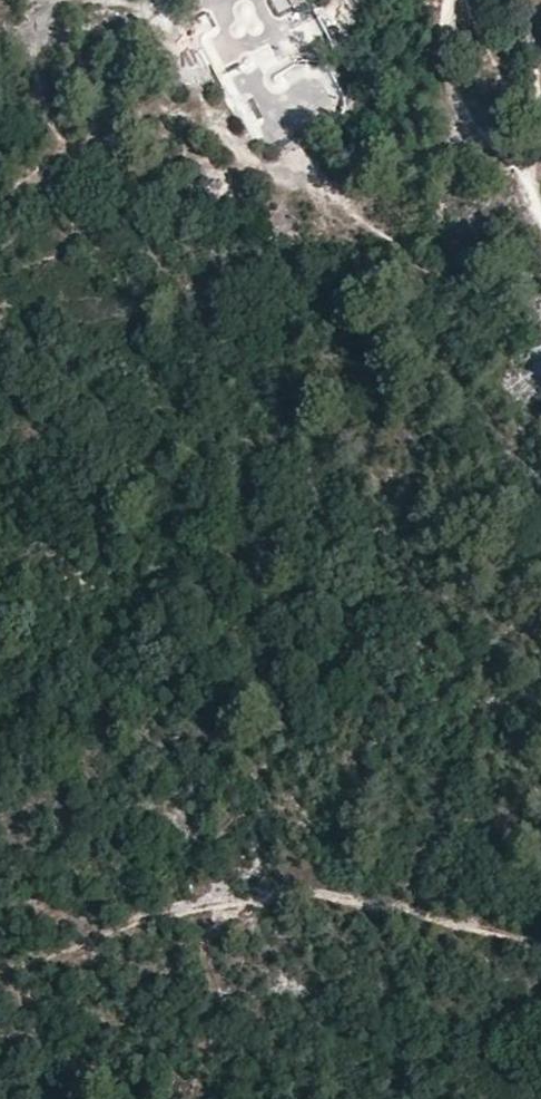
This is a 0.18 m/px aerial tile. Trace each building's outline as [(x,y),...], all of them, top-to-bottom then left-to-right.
[(274,15),(293,5),(290,0),(266,0),(274,15)] [(285,128),(277,121),(287,109),(234,62),(211,88),(272,142),(285,128)]
